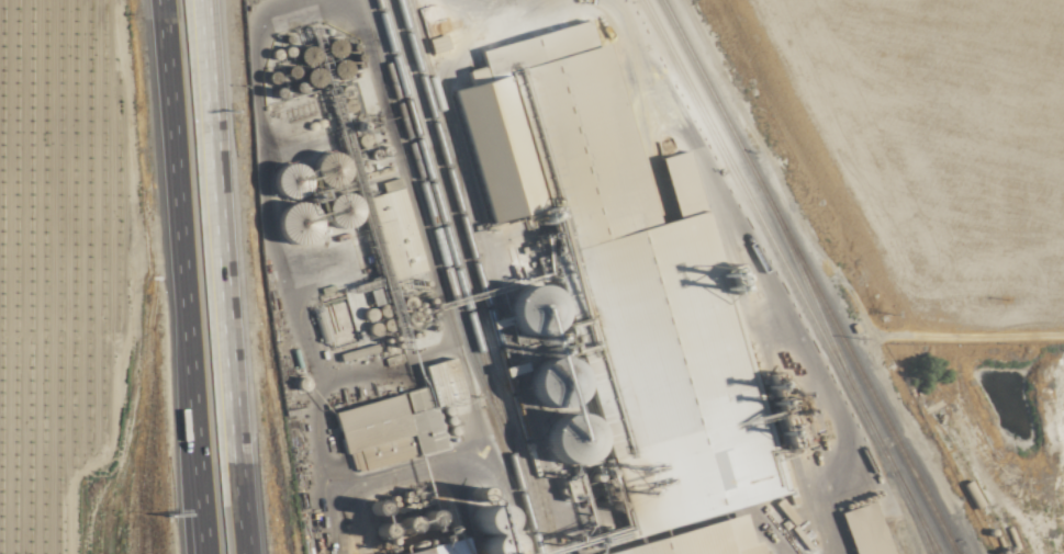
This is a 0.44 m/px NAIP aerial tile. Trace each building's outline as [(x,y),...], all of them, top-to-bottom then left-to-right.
[(477,137),(462,139),(467,169),(481,166),(477,137)] [(391,278),(419,271),(398,187),(370,194),(391,278)] [(496,218),(494,210),(477,212),(478,221),(496,218)] [(325,412),(336,454),(351,450),(356,455),(363,447),(369,445),(367,435),(375,442),(387,428),(390,427),(400,416),(404,434),(411,432),(414,435),(418,431),(429,428),(424,411),(439,407),(443,402),(457,399),(446,358),(416,366),(423,394),(419,396),(417,388),(325,412)] [(754,542),(708,552),(708,553),(756,553),(754,542)]
